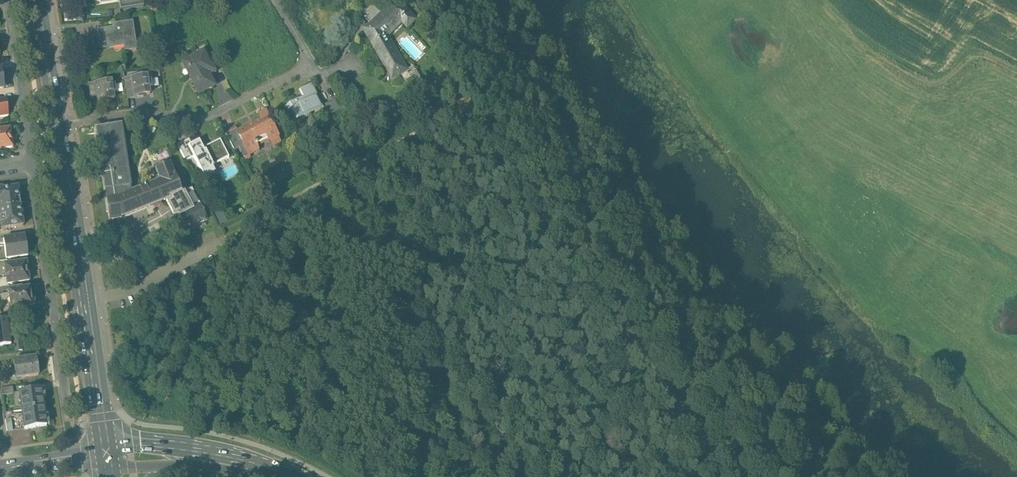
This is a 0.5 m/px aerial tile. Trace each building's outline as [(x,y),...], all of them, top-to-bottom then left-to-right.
[(120,9),(143,6),(143,0),(119,0),(120,9)] [(393,6),(373,26),(365,31),(393,79),(407,71),(386,36),(402,20),(403,21),(407,18),(405,17),(409,14),(406,11),(406,10),(397,2),(393,6)] [(133,20),(114,23),(115,27),(97,29),(98,35),(99,35),(99,40),(104,39),(105,45),(123,43),(125,50),(137,48),(133,20)] [(98,35),(92,36),(94,47),(100,46),(99,40),(99,35),(98,35)] [(207,57),(203,50),(186,59),(194,73),(190,75),(199,93),(215,84),(208,71),(215,67),(209,55),(207,57)] [(147,75),(132,77),(132,78),(134,96),(138,95),(138,97),(143,96),(143,94),(150,94),(149,87),(151,87),(150,79),(148,80),(147,75)] [(132,78),(125,79),(128,97),(134,96),(132,78)] [(111,81),(97,83),(96,83),(99,101),(102,101),(102,103),(108,102),(107,100),(114,99),(113,93),(115,93),(114,85),(112,85),(111,81)] [(96,83),(89,84),(92,102),(99,101),(96,83)] [(312,84),(301,89),(305,97),(286,106),(294,122),(324,107),(312,83),(311,84),(312,84)] [(8,115),(6,98),(0,99),(0,116),(8,115)] [(336,99),(325,104),(331,115),(341,110),(336,99)] [(262,118),(244,127),(244,128),(241,129),(239,125),(225,132),(240,161),(250,155),(249,153),(258,149),(256,144),(258,143),(258,141),(255,140),(255,139),(255,138),(267,132),(271,139),(278,135),(266,110),(259,113),(262,118)] [(130,186),(121,124),(96,129),(105,190),(106,190),(107,198),(106,199),(106,200),(105,200),(107,211),(108,211),(110,221),(121,219),(121,220),(122,219),(121,218),(169,198),(182,193),(175,174),(174,175),(169,163),(155,169),(160,180),(131,192),(130,186)] [(0,130),(0,149),(12,147),(11,138),(10,128),(0,130)] [(189,138),(177,144),(186,160),(194,156),(188,145),(192,144),(189,138)] [(220,139),(203,147),(199,140),(192,144),(188,145),(194,156),(204,177),(215,171),(212,166),(214,165),(213,164),(229,156),(228,154),(220,139)] [(0,189),(0,209),(21,207),(18,187),(0,189)] [(182,193),(169,198),(169,200),(166,202),(169,207),(168,207),(171,212),(174,217),(177,215),(179,216),(200,205),(192,189),(182,193)] [(200,205),(179,216),(187,231),(196,226),(195,225),(207,219),(203,212),(204,212),(200,205)] [(0,209),(0,220),(1,229),(23,225),(21,207),(0,209)] [(25,236),(3,239),(4,243),(6,258),(28,255),(26,245),(26,239),(25,239),(25,236)] [(26,262),(5,265),(7,284),(29,281),(26,262)] [(21,288),(8,290),(8,295),(10,305),(11,311),(33,308),(32,306),(33,306),(35,303),(34,300),(32,299),(31,299),(30,288),(21,289),(21,288)] [(8,295),(2,296),(3,306),(10,305),(8,295)] [(11,344),(14,343),(14,340),(10,340),(8,328),(12,327),(11,324),(8,324),(7,318),(0,319),(0,346),(11,344)] [(21,338),(14,340),(14,343),(15,351),(22,350),(21,338)] [(36,357),(13,360),(14,369),(20,368),(22,377),(39,374),(36,357)] [(12,386),(1,388),(2,395),(13,393),(12,386)] [(21,410),(43,407),(42,397),(44,397),(43,389),(41,390),(41,388),(19,391),(21,410)] [(43,407),(21,410),(24,428),(46,425),(46,423),(48,423),(47,415),(44,416),(43,407)] [(12,418),(5,419),(7,431),(14,430),(12,418)]
